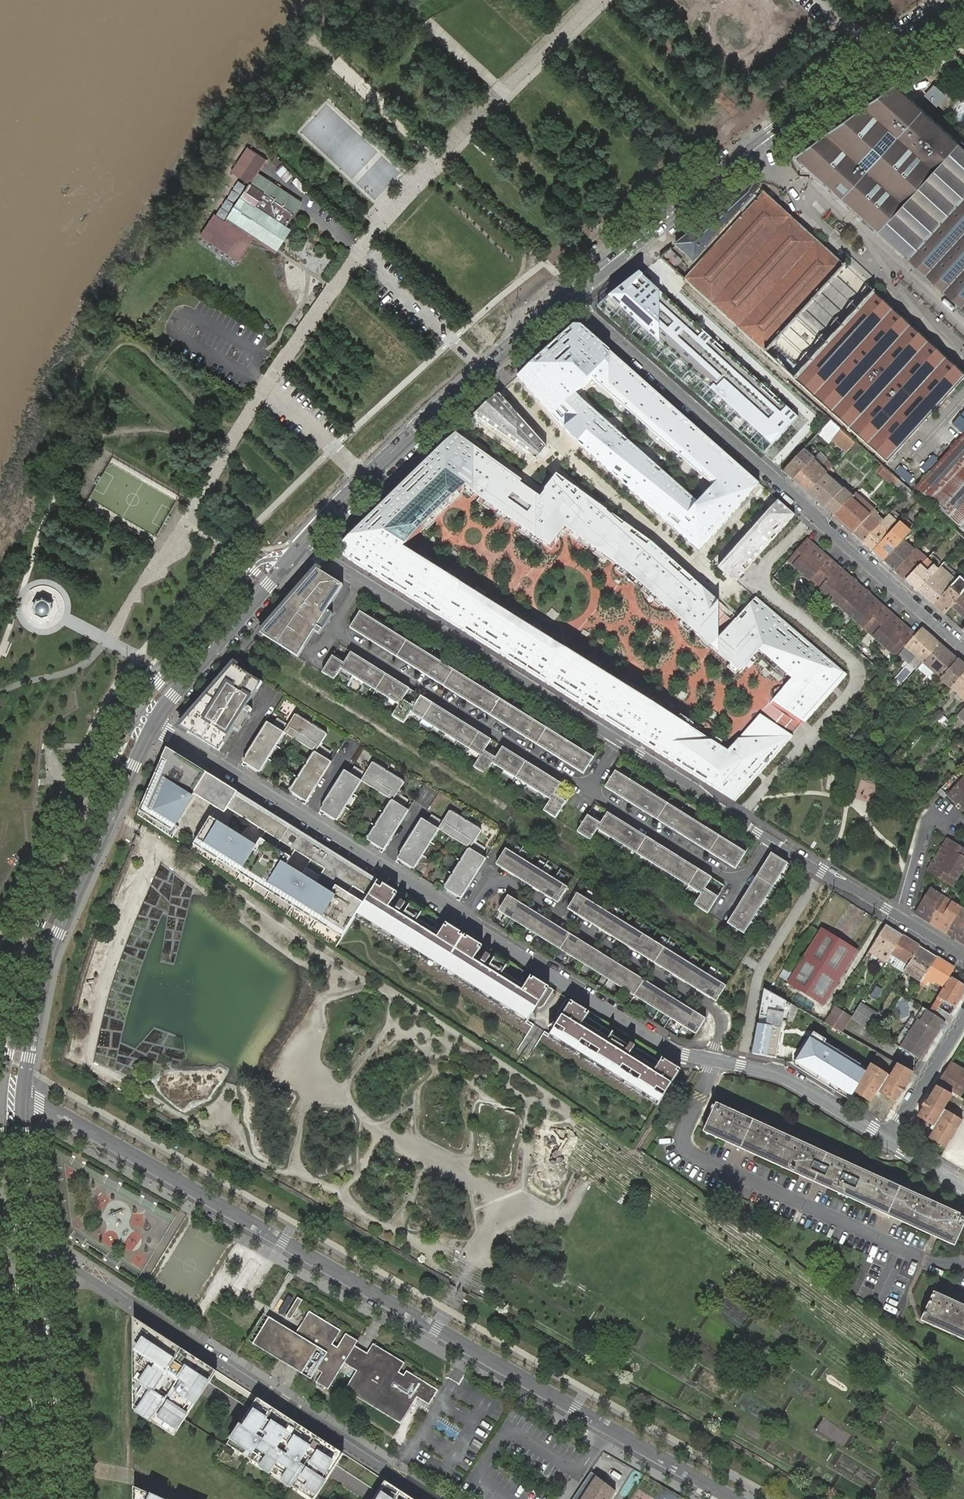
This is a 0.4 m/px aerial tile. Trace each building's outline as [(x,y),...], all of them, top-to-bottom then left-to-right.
[(946,45),(963,63),(963,32),(946,45)] [(910,97),(894,83),(795,154),(878,232),(959,143),(916,103),(920,98),(914,92),(910,97)] [(878,232),(893,246),(909,260),(963,199),(963,148),(959,143),(878,232)] [(251,181),(259,170),(268,157),(249,144),(232,169),(251,181)] [(264,172),(290,183),(296,168),(271,157),(264,172)] [(254,235),(276,250),(293,226),(288,222),(303,200),(259,170),(251,181),(227,217),(254,235)] [(753,181),(672,243),(692,261),(759,186),(753,181)] [(686,281),(796,374),(806,361),(782,341),(803,316),(834,342),(799,383),(893,464),(963,381),(963,366),(858,276),(843,294),(832,285),(850,264),(763,190),(686,281)] [(909,260),(963,310),(963,199),(909,260)] [(254,235),(227,217),(216,209),(200,232),(239,258),(254,235)] [(669,250),(660,257),(661,258),(673,268),(673,269),(682,261),(669,250)] [(799,417),(640,273),(597,306),(764,454),(799,417)] [(700,552),(759,483),(581,326),(574,326),(517,377),(538,400),(573,439),(582,447),(628,488),(689,542),(700,552)] [(475,415),(537,460),(545,448),(522,421),(499,394),(475,415)] [(841,429),(831,420),(819,432),(821,434),(822,433),(825,436),(823,438),(828,442),(832,438),(841,429)] [(856,442),(841,429),(832,438),(847,451),(856,442)] [(455,434),(426,461),(465,488),(551,549),(565,528),(693,630),(719,602),(698,583),(688,575),(666,555),(655,545),(596,502),(558,475),(543,496),(511,473),(472,446),(455,434)] [(915,488),(963,531),(963,434),(915,488)] [(807,451),(804,449),(783,471),(793,480),(812,459),(814,457),(807,451)] [(819,466),(826,459),(819,452),(814,457),(812,459),(819,466)] [(845,459),(842,456),(836,462),(839,465),(845,459)] [(812,459),(793,480),(807,493),(826,473),(828,471),(833,466),(826,459),(819,466),(812,459)] [(426,461),(390,496),(387,500),(366,520),(345,541),(342,544),(343,557),(370,573),(401,593),(467,634),(589,711),(647,747),(735,802),(759,775),(793,736),(761,715),(728,752),(402,548),(422,529),(465,488),(426,461)] [(836,462),(833,466),(828,471),(831,474),(839,465),(836,462)] [(881,464),(874,471),(879,475),(885,468),(881,464)] [(896,477),(885,468),(879,475),(890,484),(896,477)] [(844,498),(838,493),(843,488),(838,484),(832,478),(826,473),(807,493),(824,508),(834,516),(847,501),(855,492),(858,489),(854,486),(844,498)] [(896,477),(890,484),(893,487),(895,484),(899,480),(896,477)] [(911,491),(899,480),(895,484),(907,495),(907,494),(911,491)] [(856,492),(855,492),(847,501),(834,516),(852,533),(874,509),(869,504),(863,499),(856,492)] [(739,542),(716,568),(734,583),(794,515),(777,500),(739,542)] [(862,542),(883,520),(881,518),(877,514),(878,513),(874,509),(852,533),(862,542)] [(887,516),(883,520),(862,542),(873,551),(894,529),(895,528),(897,525),(890,519),(892,518),(888,515),(887,516)] [(897,525),(895,528),(903,535),(907,532),(898,524),(897,525)] [(903,540),(910,533),(908,530),(907,532),(903,535),(895,528),(894,529),(873,551),(883,560),(901,542),(903,540)] [(894,649),(899,653),(916,634),(909,628),(907,630),(900,623),(892,617),(894,615),(888,609),(881,603),(879,605),(872,599),(865,592),(867,590),(862,586),(857,582),(855,584),(848,577),(841,571),(843,569),(835,562),(828,556),(826,558),(819,551),(812,545),(814,543),(808,537),(790,557),(796,562),(792,566),(800,573),(809,582),(813,577),(818,582),(823,586),(819,590),(829,599),(836,606),(840,602),(845,606),(850,610),(846,615),(854,621),(863,629),(866,625),(871,629),(876,633),(872,638),(881,645),(890,653),(894,649)] [(914,549),(903,540),(901,542),(883,560),(895,570),(909,555),(912,552),(911,551),(914,549)] [(955,550),(958,552),(959,551),(963,555),(962,556),(963,558),(963,541),(955,550)] [(917,556),(912,552),(909,555),(895,570),(906,580),(920,565),(924,561),(925,560),(921,556),(919,555),(919,554),(917,556)] [(917,590),(938,569),(933,565),(931,567),(924,561),(920,565),(906,580),(917,590)] [(951,580),(938,569),(917,590),(934,605),(957,580),(961,575),(963,572),(961,569),(958,572),(957,571),(951,577),(953,578),(951,580)] [(319,570),(316,570),(291,599),(290,600),(285,606),(283,609),(266,628),(261,634),(298,657),(303,649),(314,632),(319,635),(321,632),(332,614),(327,611),(343,585),(319,570)] [(813,577),(809,582),(819,590),(823,586),(818,582),(813,577)] [(963,592),(963,586),(957,580),(934,605),(944,614),(951,606),(963,592)] [(46,590),(35,593),(29,602),(29,613),(37,621),(49,623),(58,616),(61,606),(57,595),(46,590)] [(951,606),(958,612),(962,615),(963,617),(963,592),(951,606)] [(737,618),(710,647),(741,672),(760,652),(791,679),(773,701),(805,722),(846,674),(756,597),(746,609),(737,618)] [(719,602),(693,630),(710,647),(737,618),(719,602)] [(840,602),(836,606),(846,615),(850,610),(845,606),(840,602)] [(653,633),(661,615),(647,608),(639,626),(653,633)] [(439,661),(360,612),(349,628),(428,678),(583,774),(593,758),(439,661)] [(866,625),(863,629),(872,638),(876,633),(871,629),(866,625)] [(940,643),(922,627),(905,647),(922,663),(940,643)] [(958,659),(940,643),(922,663),(927,667),(935,674),(940,678),(958,659)] [(905,647),(899,654),(916,670),(918,668),(922,663),(905,647)] [(556,818),(566,802),(554,794),(561,784),(502,747),(495,758),(484,751),(491,740),(420,696),(414,707),(403,700),(409,689),(351,652),(344,663),(332,656),(322,672),(334,680),(341,670),(398,705),(392,716),(404,723),(411,713),(480,756),(474,767),(486,775),(492,764),(550,800),(543,811),(556,818)] [(940,678),(950,687),(963,672),(963,664),(958,659),(940,678)] [(927,667),(922,663),(918,668),(925,674),(936,684),(940,678),(935,674),(927,667)] [(181,727),(219,751),(233,728),(239,731),(250,714),(249,714),(252,709),(246,706),(261,682),(234,665),(206,698),(180,726),(181,727)] [(950,687),(955,692),(961,697),(963,700),(963,672),(950,687)] [(931,700),(935,704),(936,703),(942,697),(938,693),(931,700)] [(945,702),(941,698),(936,703),(940,707),(945,702)] [(327,730),(296,711),(289,722),(285,729),(316,748),(320,741),(327,730)] [(278,715),(274,722),(285,729),(289,722),(278,715)] [(950,723),(943,716),(938,722),(945,729),(950,723)] [(274,722),(269,719),(244,759),(261,769),(285,729),(274,722)] [(332,749),(320,741),(316,748),(328,755),(332,749)] [(185,789),(217,809),(223,799),(231,788),(199,768),(188,761),(167,748),(157,772),(168,778),(174,782),(175,783),(185,789)] [(316,748),(291,788),(308,798),(333,758),(328,755),(316,748)] [(367,770),(363,777),(394,796),(398,790),(405,779),(374,759),(367,770)] [(355,763),(351,770),(363,777),(367,770),(355,763)] [(338,817),(363,777),(351,770),(347,767),(322,807),(338,817)] [(686,815),(615,771),(605,788),(719,859),(735,869),(745,852),(686,815)] [(168,778),(157,772),(138,815),(236,880),(262,839),(217,810),(217,809),(185,789),(175,783),(174,782),(168,778)] [(962,802),(963,800),(963,778),(955,788),(949,794),(948,795),(953,800),(957,800),(960,802),(961,801),(962,802)] [(948,781),(941,788),(949,794),(955,788),(948,781)] [(217,810),(262,839),(276,816),(253,802),(231,788),(223,799),(217,809),(217,810)] [(409,797),(398,790),(394,796),(405,803),(409,797)] [(405,803),(394,796),(369,837),(386,847),(410,806),(405,803)] [(444,818),(440,825),(472,845),(476,838),(483,827),(451,807),(444,818)] [(433,812),(429,818),(440,825),(444,818),(433,812)] [(694,905),(708,913),(718,897),(705,889),(712,878),(607,813),(600,823),(587,815),(577,832),(591,840),(597,829),(698,893),(701,894),(694,905)] [(429,818),(424,815),(399,855),(415,865),(440,825),(429,818)] [(356,916),(378,880),(276,816),(262,839),(236,880),(336,948),(356,916)] [(487,845),(476,838),(472,845),(483,852),(487,845)] [(938,855),(962,870),(963,868),(963,850),(952,842),(947,839),(943,846),(945,847),(943,849),(942,848),(938,855)] [(483,852),(472,845),(446,885),(463,895),(488,855),(483,852)] [(568,887),(505,849),(496,865),(558,903),(568,887)] [(744,933),(788,863),(771,853),(727,923),(744,933)] [(962,870),(938,855),(934,861),(935,862),(934,864),(932,863),(928,870),(948,883),(951,878),(954,880),(957,879),(962,870)] [(555,990),(536,979),(531,987),(526,984),(529,980),(492,957),(490,959),(488,958),(490,955),(486,953),(482,959),(477,955),(483,945),(446,923),(444,927),(422,913),(410,905),(406,911),(402,908),(406,902),(402,900),(398,906),(392,902),(398,892),(378,880),(356,916),(532,1026),(555,990)] [(927,916),(924,919),(931,923),(944,903),(939,900),(941,898),(940,895),(931,889),(920,906),(917,912),(923,915),(924,915),(924,914),(927,916)] [(577,893),(567,909),(716,1002),(726,986),(577,893)] [(696,1035),(705,1019),(508,895),(498,912),(696,1035)] [(953,903),(940,895),(941,898),(939,900),(944,903),(948,906),(949,903),(953,903)] [(944,903),(931,923),(938,928),(940,924),(942,925),(941,926),(941,927),(947,931),(962,908),(953,903),(949,903),(948,906),(944,903)] [(963,938),(963,910),(962,908),(947,931),(946,933),(953,937),(954,935),(956,937),(955,938),(961,942),(963,938)] [(903,935),(885,924),(873,945),(876,947),(877,945),(881,947),(892,954),(903,935)] [(812,926),(805,940),(811,943),(818,929),(812,926)] [(821,928),(788,982),(824,1004),(857,950),(821,928)] [(903,935),(892,954),(905,962),(904,964),(907,966),(919,946),(903,935)] [(907,966),(906,968),(919,977),(918,979),(921,981),(937,957),(919,946),(907,966)] [(885,968),(892,972),(899,961),(892,957),(885,968)] [(937,957),(921,981),(926,984),(928,980),(927,979),(928,976),(942,986),(954,967),(937,957)] [(929,1011),(945,1022),(950,1014),(938,1007),(943,999),(955,1006),(963,992),(963,986),(950,977),(929,1011)] [(926,984),(921,981),(915,991),(920,994),(926,984)] [(773,993),(760,988),(748,1052),(778,1059),(788,1002),(773,993)] [(878,1012),(862,1002),(851,1020),(868,1030),(878,1012)] [(595,1015),(577,1004),(554,1040),(658,1106),(680,1070),(663,1059),(660,1063),(639,1050),(640,1049),(635,1046),(634,1048),(617,1037),(618,1036),(592,1020),(595,1015)] [(836,1006),(825,1022),(830,1025),(841,1031),(851,1015),(836,1006)] [(900,1048),(921,1059),(945,1022),(929,1011),(923,1007),(916,1018),(918,1020),(900,1048)] [(859,1069),(805,1036),(789,1061),(844,1095),(848,1088),(869,1101),(875,1091),(895,1103),(915,1072),(891,1057),(883,1071),(865,1059),(859,1069)] [(938,1085),(949,1092),(958,1097),(959,1098),(963,1089),(963,1080),(963,1078),(963,1070),(955,1065),(954,1064),(951,1062),(946,1070),(938,1085)] [(951,1097),(935,1087),(915,1118),(932,1128),(951,1097)] [(703,1131),(710,1135),(954,1245),(963,1224),(963,1215),(717,1103),(715,1106),(713,1105),(711,1109),(713,1110),(703,1131)] [(961,1122),(944,1112),(927,1140),(944,1150),(961,1122)] [(663,1127),(672,1131),(676,1122),(667,1118),(663,1127)] [(950,1163),(963,1171),(963,1145),(961,1143),(950,1163)] [(921,1320),(963,1339),(963,1305),(934,1291),(921,1320)] [(297,1334),(271,1317),(254,1344),(312,1380),(318,1370),(323,1373),(317,1383),(329,1390),(346,1364),(358,1371),(346,1390),(402,1424),(418,1398),(430,1405),(439,1390),(408,1371),(405,1376),(400,1373),(406,1363),(374,1344),(368,1354),(356,1346),(359,1341),(347,1334),(339,1348),(334,1345),(342,1331),(311,1312),(297,1334)] [(134,1317),(134,1410),(175,1434),(185,1418),(216,1370),(134,1317)] [(228,1444),(313,1498),(314,1498),(328,1477),(344,1454),(258,1398),(228,1444)] [(616,1491),(596,1475),(581,1498),(610,1498),(616,1491)] [(386,1481),(374,1498),(414,1498),(386,1481)] [(134,1487),(134,1498),(162,1498),(134,1487)]
